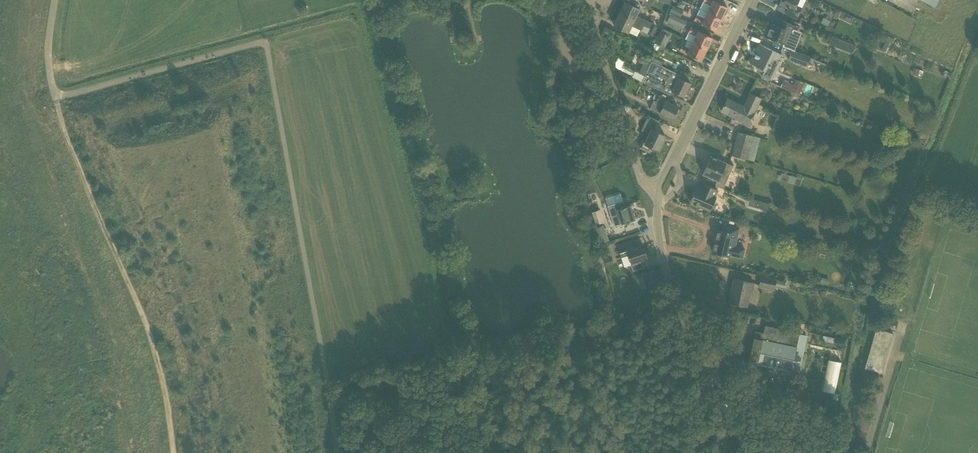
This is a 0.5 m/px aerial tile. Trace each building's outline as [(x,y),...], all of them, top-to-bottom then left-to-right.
[(707,12),(721,18),(727,7),(713,0),(704,0),(703,1),(700,8),(707,12)] [(788,8),(785,13),(796,19),(806,0),(781,0),(779,4),(788,8)] [(636,15),(639,9),(625,2),(619,14),(643,25),(644,25),(650,28),(652,23),(636,15)] [(671,13),(680,17),(683,10),(672,5),(669,12),(671,13)] [(697,15),(694,20),(716,30),(721,18),(707,12),(704,19),(697,15)] [(671,13),(667,22),(682,29),(687,20),(680,17),(671,13)] [(644,25),(643,25),(619,14),(614,25),(628,32),(631,25),(641,30),(644,25)] [(854,19),(843,14),(840,20),(851,25),(854,19)] [(767,29),(765,36),(785,43),(789,32),(792,33),(794,26),(778,19),(776,25),(773,24),(772,26),(770,30),(767,29)] [(695,36),(692,42),(707,49),(712,37),(691,27),(688,32),(695,36)] [(655,43),(664,47),(669,36),(660,32),(655,43)] [(886,52),(890,42),(893,43),(894,39),(888,36),(881,50),(886,52)] [(682,46),(679,51),(701,61),(707,49),(692,42),(689,49),(682,46)] [(647,47),(638,43),(636,48),(645,52),(647,47)] [(750,63),(757,67),(756,68),(764,72),(762,76),(772,80),(780,63),(777,62),(781,54),(759,44),(755,52),(756,53),(754,57),(753,57),(750,63)] [(826,63),(792,50),(788,60),(807,67),(810,60),(825,66),(826,63)] [(689,76),(680,72),(679,74),(648,59),(641,55),(631,76),(638,79),(641,81),(670,95),(672,91),(684,97),(691,83),(687,81),(689,76)] [(620,69),(632,75),(634,70),(622,64),(620,69)] [(788,83),(786,89),(799,95),(802,88),(794,85),(788,83)] [(721,111),(748,124),(755,112),(755,111),(761,98),(751,93),(744,106),(728,98),(721,111)] [(679,107),(670,103),(671,101),(659,95),(656,101),(653,100),(649,107),(659,112),(673,119),(679,107)] [(626,114),(628,112),(632,108),(626,105),(623,104),(626,114)] [(665,135),(654,130),(658,120),(648,115),(641,130),(649,134),(646,140),(643,138),(643,139),(639,147),(649,152),(652,147),(658,150),(665,135)] [(656,129),(671,133),(671,131),(667,130),(669,124),(658,121),(656,129)] [(731,155),(747,160),(747,159),(754,161),(760,138),(738,132),(731,155)] [(716,179),(718,180),(724,183),(728,174),(729,175),(733,166),(726,163),(711,156),(703,174),(708,176),(709,178),(714,180),(716,179)] [(698,205),(710,210),(716,197),(715,196),(718,190),(702,183),(699,188),(697,187),(691,202),(693,203),(692,204),(697,206),(698,205)] [(759,200),(757,207),(767,210),(770,203),(759,200)] [(610,212),(614,226),(622,223),(635,219),(630,204),(617,209),(610,212)] [(596,225),(604,222),(600,210),(592,212),(596,225)] [(712,251),(730,256),(730,254),(742,257),(744,249),(735,246),(739,228),(724,224),(722,231),(717,230),(712,251)] [(631,241),(617,245),(621,257),(628,255),(633,270),(643,267),(641,261),(648,259),(643,244),(633,247),(631,241)] [(612,256),(604,258),(607,266),(614,264),(612,256)] [(646,289),(657,285),(652,271),(641,274),(646,289)] [(759,286),(775,290),(777,279),(761,275),(759,286)] [(733,305),(742,307),(742,305),(747,306),(750,291),(752,291),(754,283),(734,279),(729,302),(734,303),(733,305)] [(792,372),(800,333),(765,326),(762,339),(754,338),(749,362),(792,372)] [(877,329),(865,367),(882,372),(880,371),(891,334),(893,334),(894,334),(877,329)] [(801,333),(798,350),(805,351),(808,335),(801,333)] [(834,392),(841,361),(830,358),(823,389),(834,392)] [(757,392),(781,397),(782,393),(758,387),(757,392)] [(835,401),(828,399),(826,408),(834,409),(835,401)]
